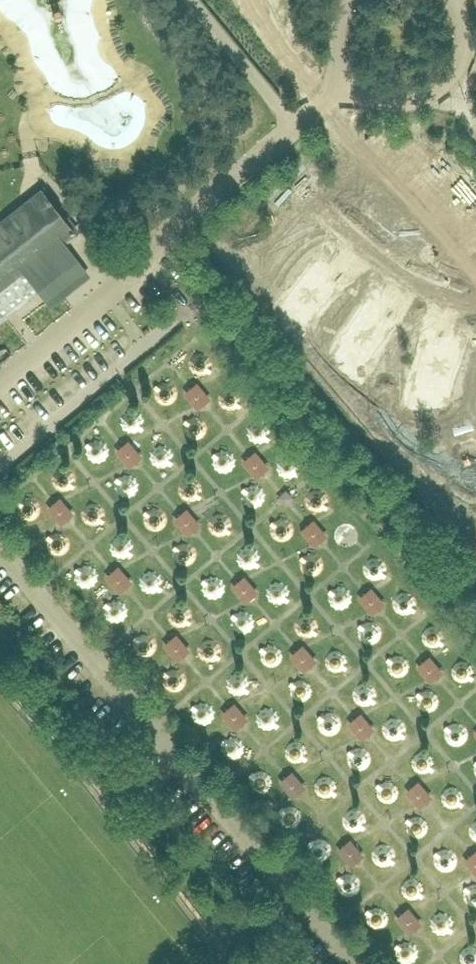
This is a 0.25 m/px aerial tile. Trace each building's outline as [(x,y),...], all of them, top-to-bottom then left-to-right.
[(35,197),(0,224),(0,322),(39,291),(49,304),(88,273),(62,241),(74,231),(42,191),(35,197)] [(463,270),(475,272),(475,250),(475,257),(466,256),(463,270)] [(316,261),(278,308),(289,317),(296,309),(310,320),(334,290),(329,286),(330,284),(322,278),(327,271),(316,261)] [(366,301),(334,352),(346,360),(352,351),(367,360),(387,328),(381,324),(382,322),(373,316),(378,309),(366,301)] [(314,320),(299,327),(304,339),(320,332),(314,320)] [(425,343),(415,380),(421,382),(421,384),(431,387),(429,396),(443,400),(459,341),(445,337),(442,348),(425,343)] [(202,376),(208,374),(212,368),(212,362),(209,356),(204,353),(198,352),(192,355),(188,360),(188,367),(191,372),(196,376),(202,376)] [(471,402),(475,399),(475,377),(469,368),(454,378),(471,402)] [(157,384),(157,385),(154,389),(153,395),(156,401),(161,404),(168,405),(173,402),(177,397),(177,391),(175,385),(169,381),(163,381),(157,384)] [(188,390),(187,393),(197,405),(198,406),(201,406),(206,402),(207,399),(205,396),(197,387),(196,386),(193,386),(188,390)] [(237,408),(238,407),(241,403),(242,397),(239,391),(234,387),(227,387),(222,390),(218,395),(218,401),(220,407),(225,410),(232,411),(237,408)] [(430,428),(445,418),(435,403),(420,413),(430,428)] [(140,432),(141,430),(143,427),(144,420),(141,414),(136,411),(130,410),(124,413),(120,418),(120,425),(123,430),(128,434),(134,434),(140,432)] [(203,437),(206,432),(207,425),(204,420),(199,416),(193,416),(187,418),(183,423),(183,430),(186,435),(191,439),(197,439),(203,437)] [(268,439),(269,438),(270,437),(270,430),(267,425),(262,421),(256,420),(250,423),(246,428),(246,435),(249,440),(254,444),(260,445),(266,442),(268,439)] [(89,442),(89,443),(87,446),(86,447),(85,453),(88,459),(93,462),(99,463),(105,460),(109,455),(109,449),(107,443),(101,439),(95,439),(89,442)] [(119,448),(118,450),(128,462),(129,463),(132,463),(138,459),(138,456),(136,454),(128,445),(127,443),(124,443),(119,448)] [(171,464),(172,462),(173,461),(174,455),(171,449),(166,445),(159,445),(154,448),(150,453),(150,459),(152,465),(157,468),(164,469),(169,466),(171,464)] [(215,452),(215,453),(213,456),(212,457),(211,463),(214,469),(219,472),(226,473),(231,470),(235,465),(235,459),(233,453),(227,450),(221,449),(215,452)] [(246,459),(245,462),(255,474),(256,475),(259,475),(265,470),(265,467),(263,465),(255,456),(254,455),(251,454),(246,459)] [(295,476),(296,475),(299,471),(300,465),(297,459),(292,456),(285,455),(280,458),(276,463),(275,469),(278,475),(283,479),(290,479),(295,476)] [(119,476),(118,477),(116,480),(115,481),(115,488),(117,493),(123,497),(129,498),(135,495),(138,490),(139,483),(136,477),(131,474),(125,473),(119,476)] [(198,499),(199,499),(200,497),(201,495),(202,488),(199,483),(194,479),(188,479),(182,481),(179,486),(178,493),(181,498),(186,502),(192,502),(198,499)] [(245,486),(244,487),(241,491),(241,498),(244,504),(249,507),(255,508),(261,505),(264,500),(265,493),(262,488),(257,484),(251,484),(245,486)] [(324,510),(325,509),(328,505),(328,498),(325,493),(320,489),(314,489),(308,491),(305,497),(304,503),(307,509),(312,512),(318,513),(324,510)] [(21,499),(21,500),(19,504),(18,505),(17,511),(20,517),(25,520),(32,521),(37,518),(41,513),(41,507),(39,501),(33,497),(27,497),(21,499)] [(50,505),(50,508),(60,520),(61,521),(64,521),(69,517),(70,514),(67,511),(60,502),(59,501),(56,501),(50,505)] [(101,524),(103,522),(105,519),(106,513),(103,507),(98,503),(91,503),(86,506),(82,511),(81,517),(84,523),(89,526),(96,527),(101,524)] [(147,510),(147,511),(144,515),(143,521),(146,527),(151,530),(158,531),(163,528),(167,523),(167,517),(165,511),(159,507),(153,507),(147,510)] [(177,517),(177,519),(187,531),(188,532),(191,532),(196,528),(196,525),(194,522),(187,514),(185,512),(183,512),(177,517)] [(229,532),(230,530),(231,529),(231,523),(229,517),(224,513),(217,513),(212,516),(208,521),(207,527),(210,533),(215,537),(222,537),(228,534),(228,533),(229,532)] [(273,521),(270,525),(269,531),(272,537),(277,541),(284,541),(289,538),(293,533),(293,527),(291,521),(286,518),(279,517),(273,520),(273,521)] [(304,528),(303,530),(313,542),(314,543),(317,543),(323,539),(323,536),(321,533),(313,525),(312,523),(309,523),(304,528)] [(355,542),(356,540),(357,539),(358,533),(355,527),(350,524),(343,523),(338,526),(334,531),(334,537),(336,543),(342,547),(348,547),(353,544),(355,542)] [(51,534),(50,535),(47,539),(47,546),(49,551),(55,555),(61,555),(67,553),(70,547),(71,541),(68,535),(63,532),(57,531),(51,534)] [(124,560),(130,558),(133,554),(134,552),(134,546),(131,541),(126,537),(120,536),(114,539),(110,544),(110,551),(113,556),(118,560),(124,560)] [(177,544),(176,545),(174,548),(173,549),(173,556),(176,562),(181,565),(187,566),(193,563),(196,558),(197,551),(194,546),(189,542),(183,541),(177,544)] [(256,568),(257,567),(259,564),(260,563),(260,556),(257,551),(252,547),(246,547),(240,549),(237,554),(236,561),(239,567),(244,570),(250,571),(256,568)] [(303,554),(302,556),(300,559),(299,566),(302,572),(307,575),(313,576),(319,573),(323,568),(323,562),(320,556),(315,552),(309,552),(303,554)] [(384,576),(385,574),(386,573),(386,567),(383,561),(378,557),(372,557),(366,560),(363,565),(362,571),(365,577),(370,580),(376,581),(383,578),(384,576)] [(79,568),(77,572),(76,573),(75,579),(78,585),(83,588),(90,589),(95,586),(99,581),(99,575),(97,569),(92,565),(85,565),(79,568)] [(109,574),(108,577),(118,589),(119,590),(122,590),(128,585),(128,582),(126,580),(118,571),(117,570),(114,569),(109,574)] [(159,592),(160,591),(163,587),(164,581),(161,575),(156,571),(149,571),(144,574),(140,579),(140,585),(142,591),(147,594),(154,595),(159,592)] [(206,578),(203,582),(202,583),(202,589),(204,595),(209,599),(216,599),(221,596),(225,591),(225,585),(223,579),(218,576),(211,575),(206,578)] [(235,585),(235,588),(245,600),(246,601),(249,601),(254,596),(254,594),(252,591),(245,582),(243,581),(241,581),(235,585)] [(286,603),(286,601),(289,597),(290,591),(287,585),(282,582),(275,581),(270,584),(266,589),(266,595),(268,601),(274,605),(280,605),(286,603)] [(332,588),(331,589),(329,592),(328,593),(327,599),(330,605),(335,609),(342,609),(347,607),(351,601),(352,595),(349,589),(344,586),(337,585),(332,588)] [(362,596),(362,599),(372,611),(372,612),(375,612),(381,607),(381,605),(379,602),(371,593),(370,592),(367,591),(362,596)] [(412,613),(412,612),(415,607),(416,601),(413,595),(408,592),(401,591),(396,594),(392,599),(392,606),(394,611),(400,615),(406,615),(412,613)] [(115,599),(109,602),(105,607),(105,614),(108,619),(113,623),(119,624),(125,621),(128,616),(129,609),(126,604),(121,600),(115,599)] [(31,601),(20,610),(38,630),(48,621),(31,601)] [(233,615),(232,616),(231,618),(231,624),(234,630),(239,633),(245,634),(251,631),(254,626),(255,619),(252,614),(247,610),(241,610),(235,613),(233,615)] [(361,623),(360,624),(358,627),(357,634),(360,640),(365,643),(371,644),(377,641),(381,636),(381,630),(378,624),(373,620),(367,620),(361,623)] [(440,646),(441,645),(443,642),(444,641),(444,635),(442,629),(436,625),(430,625),(424,628),(421,633),(420,639),(423,645),(428,648),(434,649),(440,646)] [(137,636),(137,637),(134,641),(133,647),(136,653),(141,657),(148,657),(153,654),(157,649),(158,643),(155,637),(150,633),(143,633),(137,636)] [(167,643),(166,645),(177,657),(177,658),(180,659),(186,654),(186,651),(184,649),(176,640),(175,638),(172,638),(167,643)] [(218,660),(218,659),(220,656),(221,655),(222,649),(219,643),(214,640),(207,639),(202,642),(198,647),(198,653),(200,659),(206,663),(212,663),(218,660)] [(264,646),(263,647),(261,650),(260,651),(259,657),(262,663),(267,667),(274,667),(279,665),(283,659),(284,653),(281,647),(276,644),(269,643),(264,646)] [(293,654),(293,657),(303,668),(304,669),(307,670),(312,665),(312,662),(310,660),(303,651),(301,649),(299,649),(293,654)] [(344,671),(344,670),(346,666),(347,665),(348,659),(345,653),(340,650),(333,649),(328,652),(324,657),(324,664),(326,669),(332,673),(338,673),(344,671)] [(390,656),(389,657),(387,660),(386,661),(385,668),(388,673),(393,677),(400,677),(405,675),(409,669),(410,663),(407,658),(402,654),(395,653),(390,656)] [(421,664),(420,667),(430,678),(431,680),(434,680),(440,676),(440,673),(438,670),(430,661),(429,660),(426,660),(421,664)] [(470,681),(470,680),(473,676),(474,669),(471,664),(466,660),(460,660),(454,662),(450,667),(450,674),(452,679),(458,683),(464,683),(470,681)] [(167,670),(166,672),(164,675),(163,682),(166,688),(171,691),(177,692),(183,689),(186,684),(187,677),(184,672),(179,668),(173,668),(167,670)] [(246,694),(247,693),(249,690),(250,689),(250,682),(248,677),(242,673),(236,673),(230,675),(227,681),(226,687),(229,693),(234,696),(240,697),(246,694)] [(293,680),(292,682),(291,683),(290,685),(289,692),(292,698),(297,701),(303,702),(309,699),(313,694),(313,688),(310,682),(305,678),(299,678),(293,680)] [(373,704),(373,703),(374,702),(376,699),(376,693),(373,687),(368,683),(362,683),(356,686),(353,691),(352,697),(355,703),(360,706),(366,707),(373,704)] [(419,691),(418,692),(416,695),(415,702),(418,708),(423,712),(429,712),(435,709),(438,705),(439,698),(436,692),(431,688),(425,688),(419,691)] [(196,704),(195,705),(193,708),(192,709),(191,715),(194,721),(199,725),(206,725),(211,722),(215,717),(215,711),(213,705),(208,702),(201,701),(196,704)] [(225,711),(225,714),(235,726),(235,727),(238,727),(244,723),(244,720),(242,717),(234,708),(233,707),(230,707),(225,711)] [(276,729),(276,727),(279,723),(280,717),(277,711),(272,708),(266,707),(260,710),(256,715),(256,721),(258,727),(264,731),(270,731),(276,729)] [(322,714),(321,715),(319,718),(318,719),(318,726),(320,731),(325,735),(332,735),(338,733),(341,727),(342,721),(339,715),(334,712),(327,711),(322,714)] [(352,722),(351,725),(361,735),(362,738),(365,738),(371,733),(371,730),(369,728),(361,719),(360,718),(357,717),(352,722)] [(402,738),(405,734),(406,727),(403,722),(398,718),(392,718),(386,720),(382,725),(382,732),(385,737),(390,741),(396,741),(402,739),(402,738)] [(447,725),(445,728),(444,729),(444,736),(446,741),(452,745),(458,745),(464,743),(467,738),(468,731),(465,726),(460,722),(453,722),(448,724),(447,725)] [(224,740),(222,742),(222,744),(221,750),(224,756),(229,759),(235,760),(241,757),(245,752),(245,746),(242,740),(237,736),(231,736),(225,738),(224,740)] [(304,762),(305,761),(307,758),(308,757),(308,751),(306,745),(300,741),(294,741),(288,743),(285,749),(284,755),(287,761),(292,764),(299,765),(304,762)] [(351,749),(350,750),(349,751),(348,753),(347,760),(350,766),(355,770),(361,770),(367,767),(371,762),(371,756),(368,750),(363,746),(357,746),(351,749)] [(432,770),(433,768),(434,768),(434,761),(432,755),(426,752),(420,751),(414,754),(411,759),(410,765),(413,771),(418,774),(425,775),(431,772),(432,770)] [(259,769),(254,772),(250,777),(250,784),(252,789),(258,793),(264,793),(269,791),(273,785),(274,779),(271,773),(266,770),(259,769)] [(283,780),(283,782),(293,794),(294,795),(297,795),(302,791),(302,788),(300,785),(293,777),(292,775),(289,775),(283,780)] [(334,797),(334,796),(337,791),(338,785),(335,780),(330,776),(324,775),(318,778),(314,783),(314,790),(317,795),(322,799),(328,799),(334,797)] [(380,782),(377,786),(376,787),(376,794),(378,799),(384,803),(390,803),(396,801),(399,796),(400,789),(397,784),(392,780),(385,780),(380,782)] [(410,790),(410,793),(419,804),(421,806),(424,806),(429,801),(429,799),(426,794),(420,787),(419,786),(416,786),(410,790)] [(460,806),(463,803),(463,802),(464,795),(461,790),(456,786),(450,786),(444,788),(440,793),(440,800),(442,806),(448,809),(454,810),(460,807),(460,806)] [(283,807),(282,808),(280,810),(280,812),(279,818),(282,824),(287,827),(293,828),(299,825),(303,820),(303,814),(300,808),(295,804),(289,804),(283,807)] [(362,830),(365,826),(366,825),(366,819),(364,813),(358,809),(352,809),(346,812),(343,817),(342,823),(345,829),(350,832),(357,833),(362,830)] [(409,817),(408,818),(406,821),(406,822),(405,828),(408,834),(413,838),(419,838),(425,835),(429,830),(429,824),(427,818),(421,815),(415,814),(409,817)] [(312,840),(308,845),(308,852),(310,857),(316,861),(322,861),(328,859),(331,854),(332,847),(329,841),(324,838),(317,837),(312,840)] [(342,848),(341,851),(351,861),(352,864),(355,864),(361,859),(361,856),(359,854),(351,845),(350,843),(347,843),(342,848)] [(394,862),(395,861),(395,860),(396,853),(393,848),(388,844),(382,844),(376,846),(372,851),(372,858),(375,863),(380,867),(386,868),(392,865),(394,862)] [(437,851),(435,854),(434,856),(434,862),(436,867),(442,871),(448,872),(454,869),(457,864),(458,857),(455,852),(450,848),(444,848),(438,850),(437,851)] [(339,877),(338,879),(337,886),(340,892),(345,895),(351,896),(357,893),(361,888),(361,882),(358,876),(353,873),(347,872),(341,875),(339,877)] [(415,901),(420,898),(423,894),(424,893),(424,887),(422,881),(417,877),(410,877),(404,880),(401,885),(400,891),(403,897),(408,901),(415,901)] [(473,882),(467,885),(467,886),(464,889),(464,890),(463,896),(466,902),(471,906),(475,906),(475,882),(473,882)] [(370,908),(369,909),(366,913),(366,920),(368,926),(374,929),(380,929),(386,927),(389,922),(390,915),(387,910),(382,906),(376,906),(370,908)] [(400,916),(400,919),(409,930),(411,932),(413,932),(419,927),(419,925),(417,922),(410,913),(408,912),(406,912),(400,916)] [(450,933),(451,932),(452,930),(453,928),(454,921),(451,916),(446,912),(440,912),(434,914),(430,920),(430,926),(433,932),(438,935),(444,936),(450,933)] [(397,947),(396,948),(395,954),(398,960),(403,963),(408,963),(410,963),(415,961),(419,956),(419,950),(416,944),(411,941),(405,940),(399,943),(397,947)] [(475,946),(468,945),(463,948),(459,953),(458,959),(461,963),(475,963),(475,947),(475,946)]
